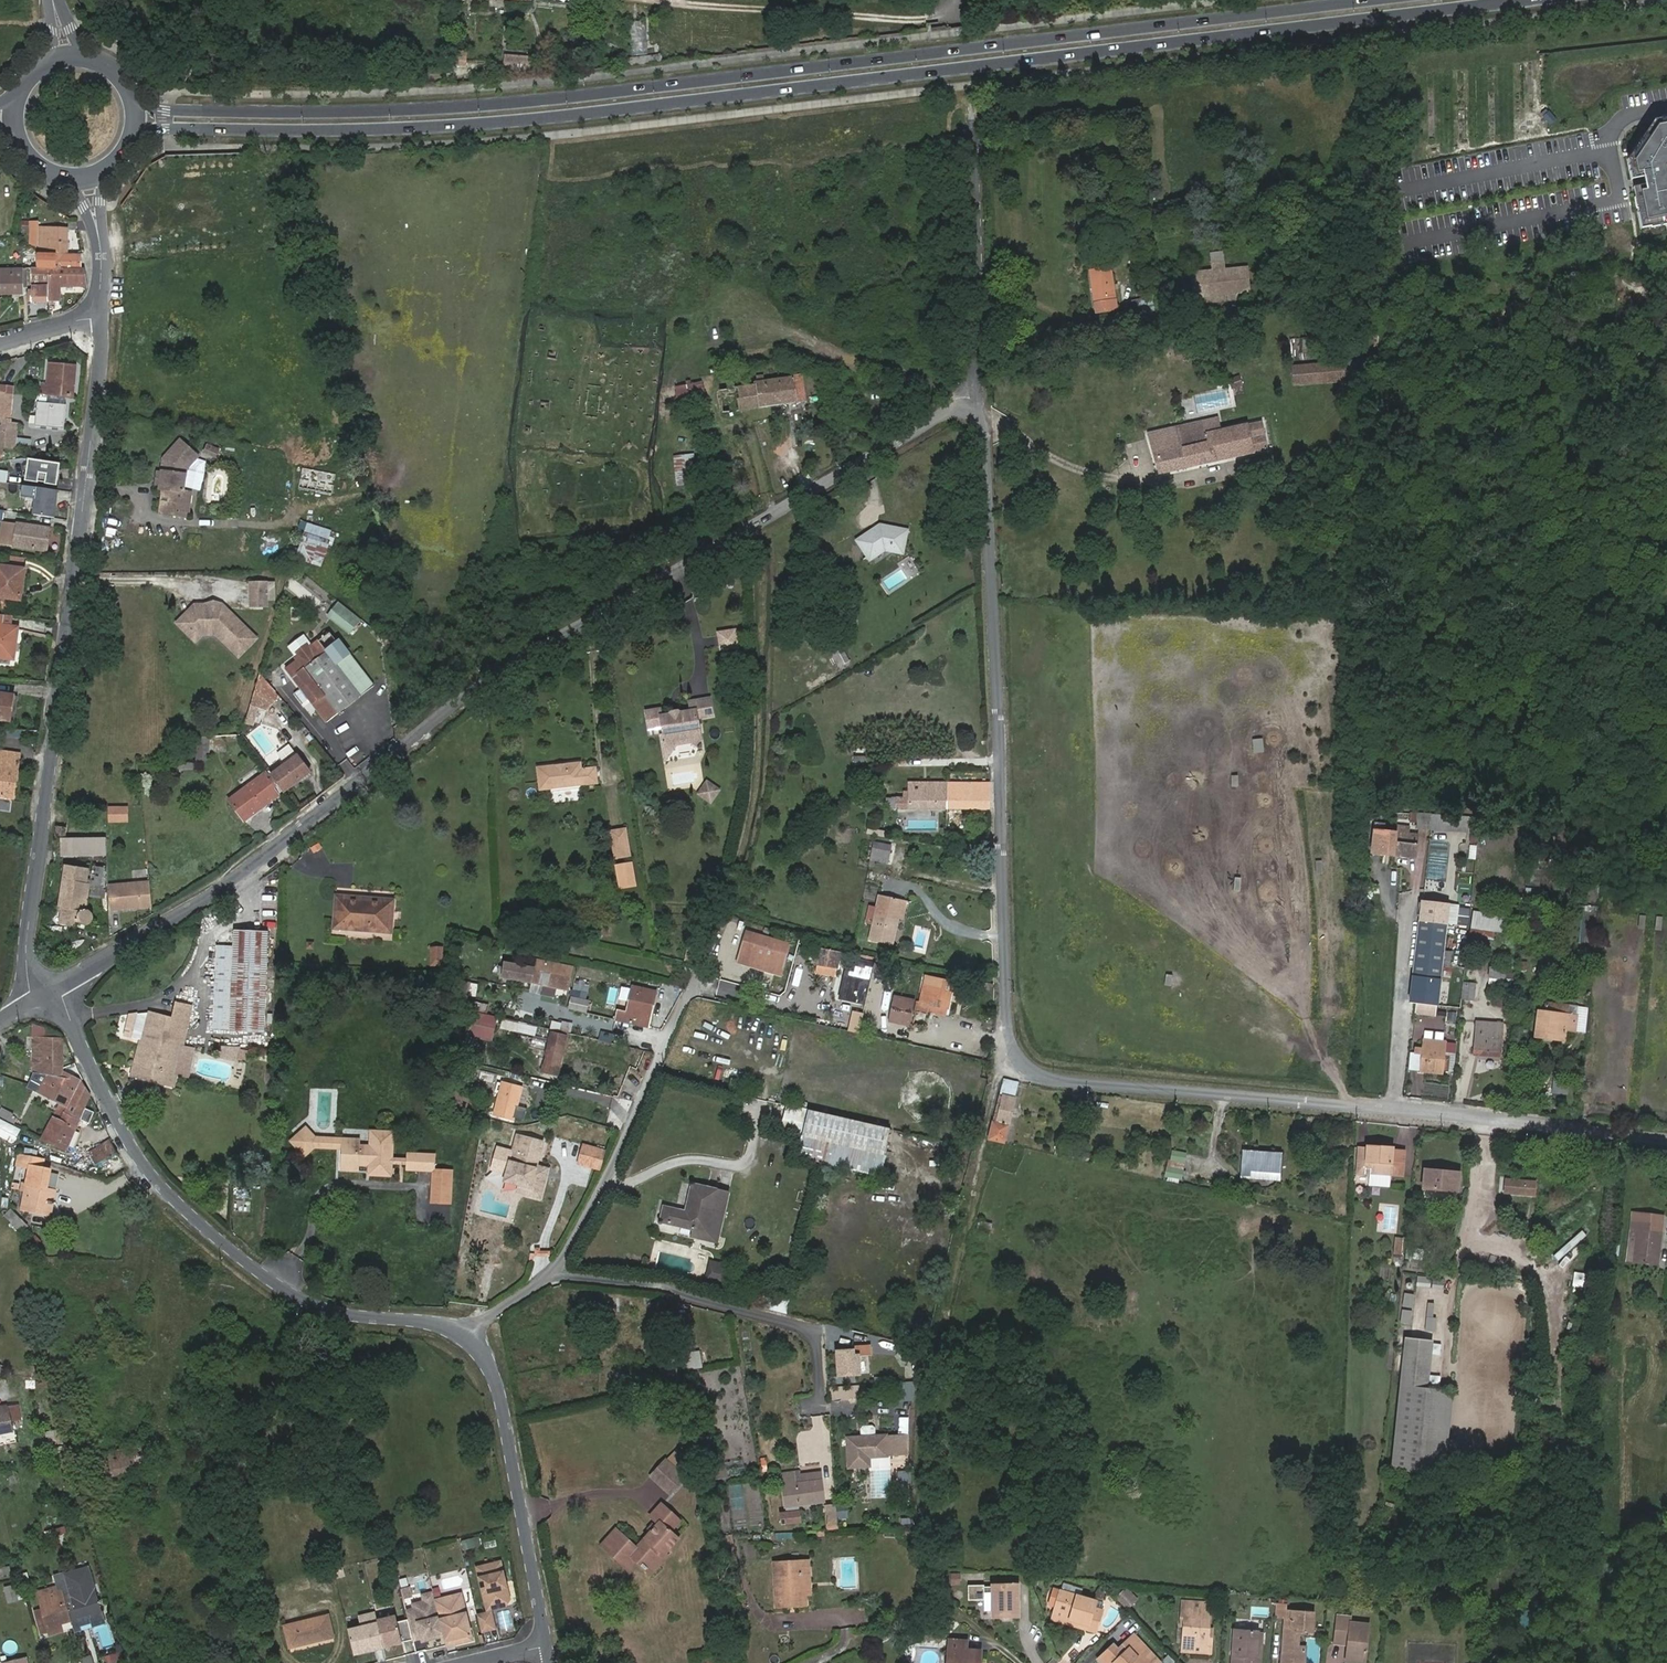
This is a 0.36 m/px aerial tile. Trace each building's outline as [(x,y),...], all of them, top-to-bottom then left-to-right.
[(629,54),(644,54),(644,21),(629,20),(629,54)] [(452,50),(452,68),(460,69),(461,50),(452,50)] [(503,58),(503,69),(536,71),(537,61),(503,58)] [(1662,122),(1662,118),(1655,120),(1642,139),(1645,141),(1633,159),(1629,156),(1628,159),(1632,179),(1644,177),(1645,185),(1634,187),(1636,198),(1639,197),(1641,208),(1638,209),(1641,229),(1651,227),(1650,223),(1666,220),(1666,121),(1662,122)] [(1478,148),(1486,147),(1484,131),(1476,132),(1478,148)] [(1633,159),(1645,141),(1642,139),(1640,137),(1627,155),(1629,156),(1633,159)] [(22,235),(31,235),(39,235),(40,227),(40,221),(23,220),(22,235)] [(1651,228),(1666,225),(1666,220),(1650,223),(1651,227),(1651,228)] [(39,246),(39,252),(69,253),(69,228),(40,227),(39,235),(31,235),(31,246),(39,246)] [(69,253),(39,252),(39,267),(49,267),(82,268),(81,253),(69,253)] [(1249,293),(1249,279),(1248,268),(1225,269),(1224,252),(1211,252),(1212,270),(1185,272),(1186,297),(1203,296),(1237,294),(1249,293)] [(1456,275),(1469,274),(1467,260),(1454,261),(1456,275)] [(1089,269),(1096,313),(1118,310),(1110,265),(1089,269)] [(49,267),(39,267),(33,267),(34,293),(49,293),(49,286),(49,267)] [(88,284),(85,268),(82,268),(49,267),(49,286),(61,286),(87,286),(88,284)] [(0,269),(0,293),(23,294),(23,287),(22,269),(0,269)] [(1256,279),(1249,279),(1249,293),(1249,299),(1258,299),(1256,279)] [(61,300),(61,286),(49,286),(49,293),(49,300),(61,300)] [(1126,305),(1128,314),(1142,310),(1141,303),(1150,300),(1147,292),(1126,297),(1128,305),(1126,305)] [(34,293),(27,293),(27,301),(49,302),(49,300),(49,293),(34,293)] [(1142,310),(1128,314),(1131,324),(1145,321),(1152,309),(1150,300),(1141,303),(1142,310)] [(38,393),(46,394),(48,394),(62,395),(65,396),(73,396),(76,367),(49,364),(47,385),(39,384),(38,393)] [(1326,367),(1311,369),(1312,381),(1328,379),(1326,367)] [(1312,381),(1311,369),(1292,372),(1294,383),(1312,381)] [(1228,380),(1232,390),(1243,387),(1239,376),(1228,380)] [(804,402),(803,390),(801,377),(755,382),(756,386),(720,390),(723,413),(804,402)] [(702,384),(688,387),(692,401),(705,398),(702,384)] [(13,449),(15,432),(15,426),(9,426),(11,395),(0,394),(0,448),(13,449)] [(62,395),(48,394),(47,403),(65,404),(65,396),(62,395)] [(47,403),(37,402),(35,426),(64,429),(66,404),(65,404),(47,403)] [(1203,421),(1149,433),(1157,457),(1152,459),(1153,464),(1158,462),(1161,472),(1268,448),(1264,433),(1264,434),(1261,422),(1247,425),(1247,424),(1220,431),(1217,419),(1204,422),(1203,421)] [(189,469),(199,458),(180,442),(162,461),(161,472),(159,488),(158,492),(162,492),(159,515),(191,519),(193,505),(190,505),(192,493),(186,492),(189,469)] [(219,452),(208,447),(205,454),(216,459),(219,452)] [(694,453),(674,456),(677,486),(698,483),(694,453)] [(27,459),(24,475),(56,480),(59,463),(27,459)] [(296,486),(330,493),(334,472),(300,466),(296,486)] [(24,475),(24,481),(56,485),(56,480),(24,475)] [(56,491),(35,488),(31,516),(52,518),(56,491)] [(0,511),(0,545),(47,551),(49,528),(2,522),(3,511),(0,511)] [(293,558),(322,567),(333,531),(305,522),(293,558)] [(880,525),(856,541),(869,560),(884,550),(904,554),(909,530),(880,525)] [(8,569),(24,571),(26,559),(10,557),(8,569)] [(0,568),(0,599),(20,601),(24,571),(8,569),(0,568)] [(268,585),(251,585),(251,607),(268,607),(268,585)] [(348,634),(360,619),(336,601),(324,616),(348,634)] [(177,626),(186,636),(194,628),(202,636),(206,632),(218,631),(228,641),(225,644),(239,658),(256,639),(222,606),(220,606),(208,606),(195,607),(177,626)] [(1,615),(0,624),(0,626),(12,628),(14,617),(1,615)] [(12,659),(17,629),(12,628),(0,626),(0,656),(12,659)] [(202,636),(194,628),(186,636),(194,643),(202,636)] [(735,630),(718,632),(719,636),(720,635),(722,645),(720,645),(721,649),(738,647),(735,630)] [(228,641),(218,631),(206,632),(202,636),(216,635),(225,644),(228,641)] [(329,723),(339,715),(362,698),(329,653),(321,642),(312,648),(314,651),(299,661),(289,668),(296,677),(299,676),(301,678),(298,680),(329,723)] [(329,653),(362,698),(374,690),(340,644),(329,653)] [(843,647),(833,651),(838,666),(848,662),(843,647)] [(261,678),(250,689),(268,706),(279,694),(261,678)] [(13,695),(0,693),(0,718),(10,719),(13,695)] [(662,751),(665,761),(677,745),(691,743),(704,747),(697,719),(712,716),(709,698),(689,702),(691,711),(680,713),(678,716),(672,717),(669,715),(661,716),(660,710),(646,712),(649,729),(660,727),(661,735),(659,735),(662,751)] [(258,708),(253,707),(247,726),(253,728),(258,708)] [(208,762),(208,736),(198,735),(199,768),(208,762)] [(273,775),(285,792),(309,774),(290,747),(277,756),(285,766),(273,775)] [(12,799),(16,769),(18,757),(0,755),(0,797),(12,799)] [(553,768),(553,765),(534,768),(536,791),(595,784),(592,767),(579,769),(577,762),(562,764),(562,767),(553,768)] [(270,772),(229,802),(244,822),(285,792),(273,775),(270,772)] [(720,791),(707,781),(698,794),(710,803),(720,791)] [(948,809),(947,782),(910,782),(910,809),(948,809)] [(989,783),(947,782),(948,809),(963,809),(990,809),(989,783)] [(888,798),(888,809),(899,809),(898,799),(888,798)] [(127,806),(106,806),(106,823),(127,823),(127,806)] [(1427,810),(1411,809),(1409,826),(1425,828),(1427,810)] [(1442,810),(1427,810),(1425,828),(1440,830),(1442,810)] [(1388,854),(1391,832),(1384,831),(1385,825),(1376,824),(1372,851),(1388,854)] [(1392,824),(1391,832),(1388,854),(1414,858),(1417,836),(1408,834),(1409,827),(1392,824)] [(1479,832),(1479,853),(1517,854),(1517,827),(1491,827),(1491,833),(1479,832)] [(67,829),(57,828),(56,837),(66,839),(67,829)] [(626,828),(610,831),(615,859),(630,857),(626,828)] [(106,859),(105,841),(55,843),(56,865),(106,864),(106,859)] [(1414,859),(1422,864),(1429,854),(1421,849),(1414,859)] [(873,851),(871,863),(887,866),(889,854),(873,851)] [(62,909),(59,924),(75,926),(75,923),(78,923),(79,925),(80,926),(81,927),(82,927),(84,928),(85,928),(86,928),(87,927),(90,926),(92,923),(92,922),(93,920),(93,919),(93,917),(92,913),(91,912),(91,911),(89,910),(87,909),(86,909),(90,884),(87,884),(89,870),(65,866),(59,909),(62,909)] [(148,880),(107,885),(109,912),(151,907),(148,880)] [(893,946),(898,921),(902,902),(879,897),(871,941),(893,946)] [(361,903),(361,901),(335,900),(333,932),(390,935),(392,902),(370,901),(370,904),(361,903)] [(1448,904),(1422,901),(1411,1004),(1435,1006),(1448,904)] [(1238,912),(1238,925),(1256,926),(1257,913),(1238,912)] [(1507,919),(1474,914),(1472,929),(1505,934),(1507,919)] [(1531,925),(1523,924),(1521,941),(1530,942),(1531,925)] [(608,936),(609,928),(599,926),(598,934),(608,936)] [(1470,928),(1469,934),(1492,939),(1494,934),(1470,928)] [(749,934),(745,954),(787,964),(792,944),(749,934)] [(212,1034),(228,1035),(261,1037),(266,937),(232,936),(231,952),(215,951),(212,1034)] [(831,951),(821,948),(817,962),(827,965),(831,951)] [(441,953),(430,953),(430,971),(441,970),(441,953)] [(787,964),(745,954),(743,960),(786,970),(787,964)] [(1633,975),(1646,976),(1648,962),(1634,961),(1633,975)] [(569,989),(573,968),(537,962),(535,970),(506,965),(505,978),(569,989)] [(921,1002),(919,1001),(916,1013),(929,1016),(930,1011),(931,1005),(950,1010),(956,984),(928,976),(921,1002)] [(1488,978),(1487,986),(1514,989),(1515,981),(1488,978)] [(467,983),(465,996),(475,997),(476,984),(467,983)] [(1474,1002),(1476,985),(1466,984),(1465,1001),(1474,1002)] [(620,1010),(618,1019),(650,1026),(657,991),(634,986),(629,1012),(620,1010)] [(887,1023),(909,1026),(913,998),(891,995),(887,1023)] [(1506,996),(1495,995),(1494,1005),(1505,1007),(1506,996)] [(591,1000),(571,996),(569,1008),(588,1012),(591,1000)] [(460,997),(458,1007),(486,1013),(488,1004),(460,997)] [(141,1040),(132,1069),(159,1077),(157,1083),(169,1086),(180,1046),(183,1048),(190,1006),(176,1004),(173,1016),(148,1012),(142,1038),(141,1040)] [(1546,1035),(1565,1037),(1566,1031),(1574,1032),(1576,1017),(1567,1016),(1568,1007),(1544,1004),(1543,1013),(1537,1013),(1535,1039),(1545,1040),(1546,1035)] [(948,1016),(950,1010),(931,1005),(930,1011),(948,1016)] [(848,1011),(846,1032),(858,1033),(860,1012),(848,1011)] [(141,1040),(148,1012),(137,1013),(132,1037),(141,1040)] [(491,1041),(494,1015),(469,1013),(466,1039),(491,1041)] [(501,1019),(498,1028),(516,1033),(518,1024),(501,1019)] [(1492,1049),(1494,1024),(1476,1023),(1474,1047),(1473,1054),(1486,1056),(1487,1049),(1492,1049)] [(1503,1025),(1494,1024),(1492,1049),(1487,1049),(1486,1056),(1499,1057),(1503,1025)] [(558,1077),(568,1036),(552,1031),(542,1073),(558,1077)] [(40,1073),(45,1074),(62,1074),(62,1072),(63,1068),(63,1039),(32,1038),(32,1073),(40,1073)] [(1420,1053),(1418,1070),(1442,1073),(1442,1071),(1446,1071),(1448,1059),(1443,1059),(1444,1051),(1445,1042),(1421,1039),(1420,1048),(1413,1047),(1413,1052),(1420,1053)] [(159,1077),(132,1069),(130,1075),(157,1083),(159,1077)] [(66,1107),(80,1081),(62,1072),(62,1074),(45,1074),(37,1091),(58,1103),(66,1107)] [(40,1073),(32,1073),(26,1087),(33,1090),(40,1073)] [(1005,1143),(1019,1083),(1004,1079),(990,1139),(1005,1143)] [(58,1103),(40,1138),(64,1149),(88,1097),(80,1081),(66,1107),(58,1103)] [(1566,1090),(1566,1081),(1554,1081),(1554,1089),(1566,1090)] [(503,1095),(497,1122),(513,1126),(520,1099),(503,1095)] [(0,1106),(0,1116),(13,1123),(16,1118),(11,1116),(13,1113),(0,1106)] [(888,1130),(807,1110),(796,1156),(878,1176),(888,1130)] [(12,1143),(19,1128),(0,1119),(0,1138),(12,1143)] [(316,1131),(311,1136),(324,1151),(354,1152),(354,1148),(354,1142),(325,1141),(316,1131)] [(324,1151),(311,1136),(301,1145),(314,1160),(324,1151)] [(402,1178),(402,1167),(402,1162),(403,1136),(382,1136),(381,1148),(381,1153),(368,1152),(368,1148),(354,1148),(354,1152),(353,1168),(368,1169),(368,1165),(380,1165),(380,1170),(380,1177),(402,1178)] [(107,1182),(126,1170),(109,1141),(90,1153),(107,1182)] [(542,1148),(515,1141),(503,1185),(540,1196),(546,1174),(536,1171),(542,1148)] [(604,1151),(584,1146),(579,1165),(599,1170),(604,1151)] [(1390,1174),(1391,1148),(1367,1147),(1367,1149),(1357,1148),(1355,1175),(1362,1176),(1362,1172),(1374,1173),(1374,1181),(1389,1182),(1390,1174)] [(1403,1149),(1391,1148),(1390,1174),(1401,1174),(1403,1149)] [(1186,1153),(1172,1151),(1170,1160),(1184,1163),(1186,1153)] [(36,1155),(31,1153),(31,1155),(19,1153),(16,1166),(28,1168),(20,1208),(50,1214),(52,1201),(44,1200),(46,1189),(50,1169),(41,1168),(43,1160),(44,1157),(41,1156),(36,1155)] [(1267,1154),(1244,1153),(1242,1176),(1265,1178),(1266,1172),(1278,1173),(1280,1155),(1267,1154)] [(445,1158),(419,1157),(419,1162),(418,1167),(418,1172),(444,1173),(445,1158)] [(1183,1171),(1166,1168),(1164,1176),(1181,1179),(1183,1171)] [(1424,1169),(1422,1187),(1458,1191),(1460,1173),(1424,1169)] [(1535,1183),(1511,1181),(1510,1192),(1534,1194),(1535,1183)] [(728,1193),(691,1184),(684,1212),(664,1207),(661,1223),(692,1230),(691,1237),(716,1243),(728,1193)] [(54,1190),(46,1189),(44,1200),(52,1201),(54,1190)] [(1455,1199),(1453,1216),(1462,1217),(1464,1200),(1455,1199)] [(1633,1260),(1656,1263),(1660,1233),(1648,1231),(1649,1222),(1651,1214),(1631,1211),(1629,1229),(1636,1230),(1633,1260)] [(12,1212),(5,1219),(20,1234),(27,1227),(12,1212)] [(1649,1222),(1648,1231),(1660,1233),(1662,1215),(1651,1214),(1649,1222)] [(977,1221),(976,1232),(990,1233),(991,1222),(977,1221)] [(1393,1254),(1402,1255),(1403,1238),(1395,1237),(1393,1254)] [(547,1258),(548,1253),(534,1250),(533,1255),(547,1258)] [(729,1264),(709,1259),(704,1282),(724,1286),(729,1264)] [(1572,1286),(1584,1286),(1585,1272),(1573,1272),(1572,1286)] [(1415,1287),(1429,1288),(1430,1278),(1416,1276),(1415,1287)] [(1400,1308),(1411,1308),(1413,1294),(1401,1293),(1400,1308)] [(1410,1324),(1411,1310),(1400,1309),(1399,1324),(1410,1324)] [(1433,1341),(1404,1338),(1390,1469),(1444,1476),(1453,1391),(1428,1388),(1433,1341)] [(837,1345),(838,1353),(854,1353),(853,1344),(837,1345)] [(699,1349),(682,1352),(685,1369),(702,1367),(699,1349)] [(839,1377),(855,1377),(854,1353),(838,1353),(839,1377)] [(11,1430),(9,1422),(19,1420),(16,1406),(7,1407),(6,1405),(0,1406),(0,1432),(11,1430)] [(859,1432),(873,1433),(874,1426),(860,1425),(859,1432)] [(848,1438),(848,1467),(868,1467),(868,1457),(886,1457),(907,1456),(908,1437),(848,1438)] [(93,1462),(94,1465),(97,1465),(100,1478),(145,1468),(141,1446),(95,1455),(96,1461),(93,1462)] [(664,1459),(649,1476),(670,1496),(686,1478),(664,1459)] [(798,1472),(781,1473),(786,1514),(780,1515),(781,1525),(800,1522),(797,1505),(823,1502),(820,1473),(798,1475),(798,1472)] [(675,1520),(657,1504),(648,1514),(656,1521),(652,1525),(647,1529),(642,1535),(644,1536),(634,1547),(613,1528),(599,1542),(624,1565),(631,1557),(635,1560),(634,1561),(642,1568),(644,1566),(642,1564),(657,1549),(660,1552),(674,1538),(666,1530),(675,1520)] [(836,1504),(824,1505),(826,1522),(838,1521),(836,1504)] [(838,1521),(826,1522),(827,1529),(838,1528),(838,1521)] [(460,1539),(462,1549),(479,1545),(477,1536),(460,1539)] [(718,1540),(722,1564),(733,1562),(731,1548),(729,1538),(718,1540)] [(650,1567),(653,1566),(663,1555),(660,1552),(657,1549),(642,1564),(644,1566),(646,1568),(650,1567)] [(803,1593),(801,1561),(772,1563),(774,1606),(804,1604),(803,1593)] [(500,1562),(477,1568),(487,1610),(504,1606),(508,1600),(500,1562)] [(8,1578),(9,1566),(0,1565),(0,1577),(8,1578)] [(89,1567),(64,1574),(75,1610),(71,1611),(75,1625),(104,1616),(89,1567)] [(959,1573),(950,1574),(952,1585),(960,1584),(959,1573)] [(14,1583),(4,1586),(7,1602),(17,1599),(14,1583)] [(61,1623),(73,1619),(71,1611),(63,1585),(41,1591),(42,1597),(40,1598),(51,1634),(63,1631),(61,1623)] [(980,1585),(964,1585),(964,1601),(980,1601),(980,1611),(988,1611),(988,1616),(996,1615),(998,1618),(1003,1618),(1006,1615),(1013,1615),(1013,1602),(1012,1602),(1012,1596),(1013,1596),(1013,1585),(1004,1585),(1004,1587),(998,1587),(998,1585),(988,1585),(988,1587),(980,1587),(980,1585)] [(411,1586),(400,1586),(400,1597),(411,1597),(411,1586)] [(1126,1587),(1115,1597),(1126,1610),(1138,1599),(1126,1587)] [(1046,1607),(1051,1609),(1068,1614),(1067,1618),(1084,1623),(1083,1628),(1091,1630),(1100,1603),(1058,1590),(1052,1588),(1046,1607)] [(349,1630),(355,1652),(441,1630),(444,1644),(473,1637),(461,1589),(434,1596),(432,1589),(419,1592),(422,1604),(404,1609),(406,1618),(396,1620),(394,1615),(375,1619),(373,1612),(360,1616),(362,1626),(349,1630)] [(1177,1598),(1177,1606),(1188,1606),(1188,1607),(1197,1608),(1197,1606),(1205,1607),(1206,1600),(1177,1598)] [(1281,1608),(1287,1609),(1287,1604),(1276,1602),(1275,1617),(1280,1617),(1281,1608)] [(1180,1623),(1179,1642),(1187,1642),(1187,1641),(1197,1641),(1197,1642),(1207,1643),(1208,1632),(1204,1632),(1204,1626),(1205,1607),(1197,1606),(1197,1608),(1188,1607),(1188,1606),(1177,1606),(1176,1616),(1181,1616),(1180,1623)] [(1276,1662),(1298,1662),(1300,1643),(1292,1643),(1293,1629),(1307,1630),(1308,1611),(1287,1609),(1281,1608),(1280,1617),(1276,1662)] [(490,1609),(474,1613),(479,1633),(495,1629),(490,1609)] [(1068,1614),(1051,1609),(1049,1617),(1065,1622),(1083,1628),(1084,1623),(1067,1618),(1068,1614)] [(1339,1638),(1344,1639),(1346,1617),(1347,1612),(1332,1610),(1332,1616),(1341,1616),(1339,1638)] [(283,1625),(289,1647),(333,1636),(328,1615),(283,1625)] [(1329,1638),(1339,1638),(1341,1616),(1332,1616),(1329,1638)] [(1346,1617),(1344,1639),(1342,1656),(1360,1658),(1364,1619),(1346,1617)] [(1254,1628),(1231,1626),(1228,1662),(1254,1662),(1255,1652),(1253,1652),(1254,1628)] [(938,1645),(943,1640),(943,1637),(937,1630),(927,1629),(925,1632),(929,1637),(933,1637),(933,1641),(935,1640),(938,1645)] [(929,1637),(925,1632),(922,1634),(926,1641),(933,1641),(933,1637),(929,1637)] [(1116,1644),(1099,1660),(1102,1662),(1153,1662),(1160,1662),(1161,1661),(1135,1635),(1126,1643),(1128,1646),(1123,1652),(1116,1644)] [(947,1662),(973,1662),(973,1660),(976,1660),(977,1650),(963,1649),(963,1640),(945,1638),(944,1649),(948,1650),(947,1662)] [(1187,1642),(1179,1642),(1179,1649),(1206,1650),(1207,1643),(1197,1642),(1197,1641),(1187,1641),(1187,1642)] [(82,1662),(92,1662),(90,1654),(80,1657),(82,1662)] [(719,1662),(730,1662),(729,1654),(718,1656),(719,1662)]
